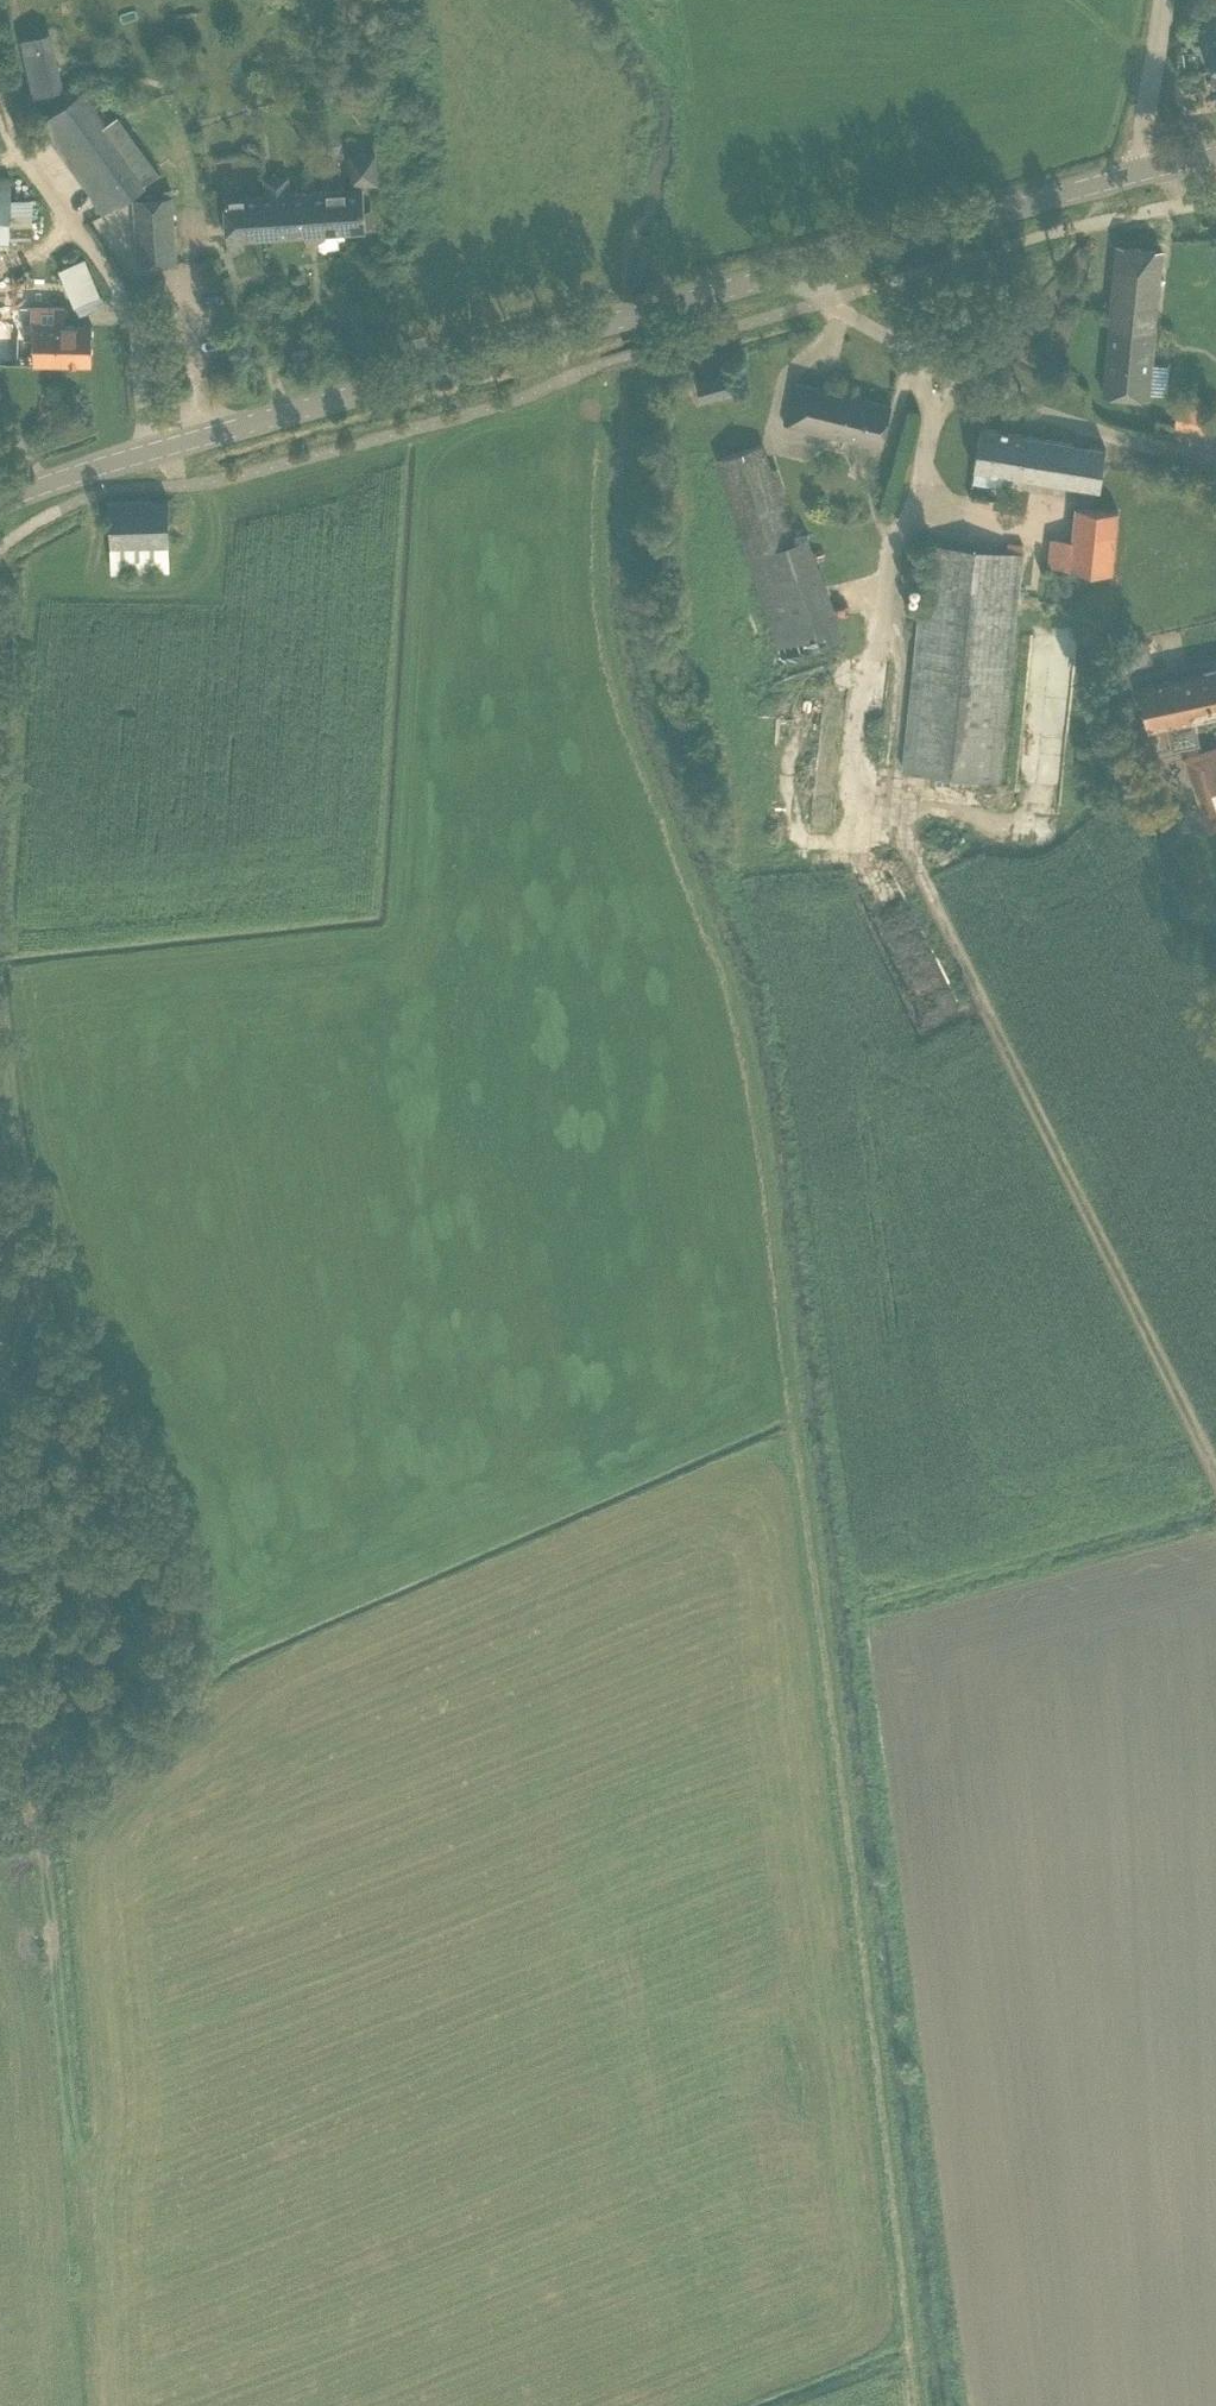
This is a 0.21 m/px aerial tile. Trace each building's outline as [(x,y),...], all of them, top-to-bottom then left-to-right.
[(47,32),(21,36),(32,95),(58,91),(47,32)] [(45,122),(99,198),(109,190),(117,202),(158,173),(117,116),(103,126),(81,95),(45,122)] [(352,188),(310,191),(313,234),(366,230),(363,187),(362,187),(362,182),(377,182),(375,152),(349,154),(351,183),(352,183),(352,188)] [(27,239),(30,201),(7,199),(8,186),(0,185),(0,238),(27,239)] [(265,194),(224,197),(227,240),(270,237),(313,234),(310,191),(289,192),(265,194)] [(134,199),(135,222),(173,220),(172,197),(134,199)] [(135,222),(137,246),(175,243),(173,220),(135,222)] [(175,243),(137,246),(138,266),(176,263),(175,243)] [(1103,394),(1147,398),(1162,250),(1118,246),(1103,394)] [(88,257),(64,266),(80,310),(104,302),(88,257)] [(92,362),(92,325),(65,324),(65,307),(0,306),(0,361),(92,362)] [(789,405),(784,423),(844,438),(845,436),(882,445),(886,428),(892,405),(795,382),(789,405)] [(1178,402),(1177,427),(1207,429),(1209,403),(1178,402)] [(980,427),(973,468),(1099,489),(1106,448),(980,427)] [(762,444),(719,457),(726,480),(749,553),(792,539),(762,444)] [(109,500),(110,545),(111,571),(167,570),(166,544),(169,544),(168,499),(109,500)] [(1069,566),(1069,569),(1112,574),(1118,510),(1076,506),(1072,538),(1050,536),(1047,564),(1069,566)] [(927,543),(904,770),(998,779),(1022,553),(927,543)] [(1145,644),(1130,647),(1134,668),(1149,664),(1145,644)] [(1029,682),(1069,683),(1070,647),(1031,646),(1029,682)] [(1140,685),(1150,729),(1166,726),(1172,751),(1199,745),(1197,736),(1193,720),(1215,715),(1215,669),(1140,685)] [(1203,759),(1215,799),(1215,754),(1203,759)]
